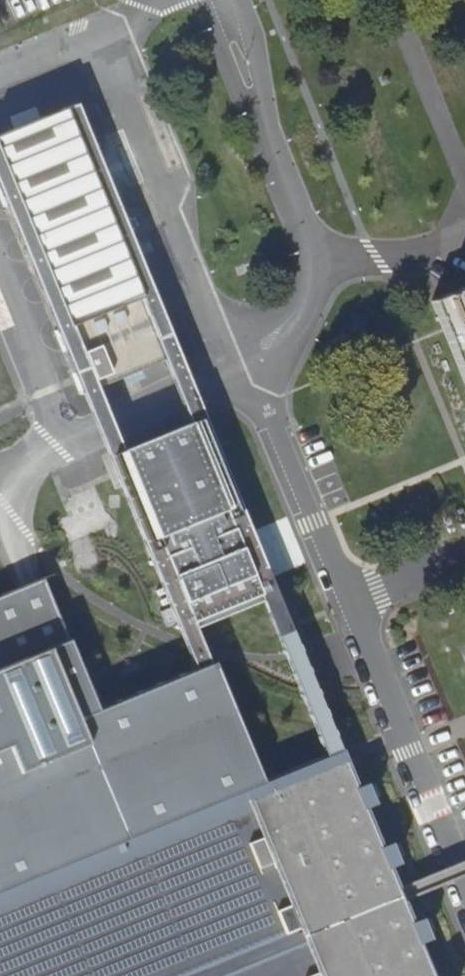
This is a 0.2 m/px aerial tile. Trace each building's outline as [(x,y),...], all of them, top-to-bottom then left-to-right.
[(0,135),(0,186),(85,394),(181,355),(78,103),(0,135)] [(437,300),(464,368),(464,289),(437,300)] [(198,415),(102,454),(174,630),(182,626),(270,590),(246,533),(198,415)] [(418,942),(424,938),(414,915),(407,920),(399,901),(394,886),(386,867),(391,863),(381,839),(375,841),(359,807),(369,803),(358,779),(350,782),(334,747),(283,629),(266,634),(316,754),(257,780),(209,661),(187,670),(99,704),(70,633),(67,634),(43,574),(16,585),(0,592),(0,975),(431,975),(418,942)] [(394,886),(399,901),(464,874),(464,857),(394,886)]
